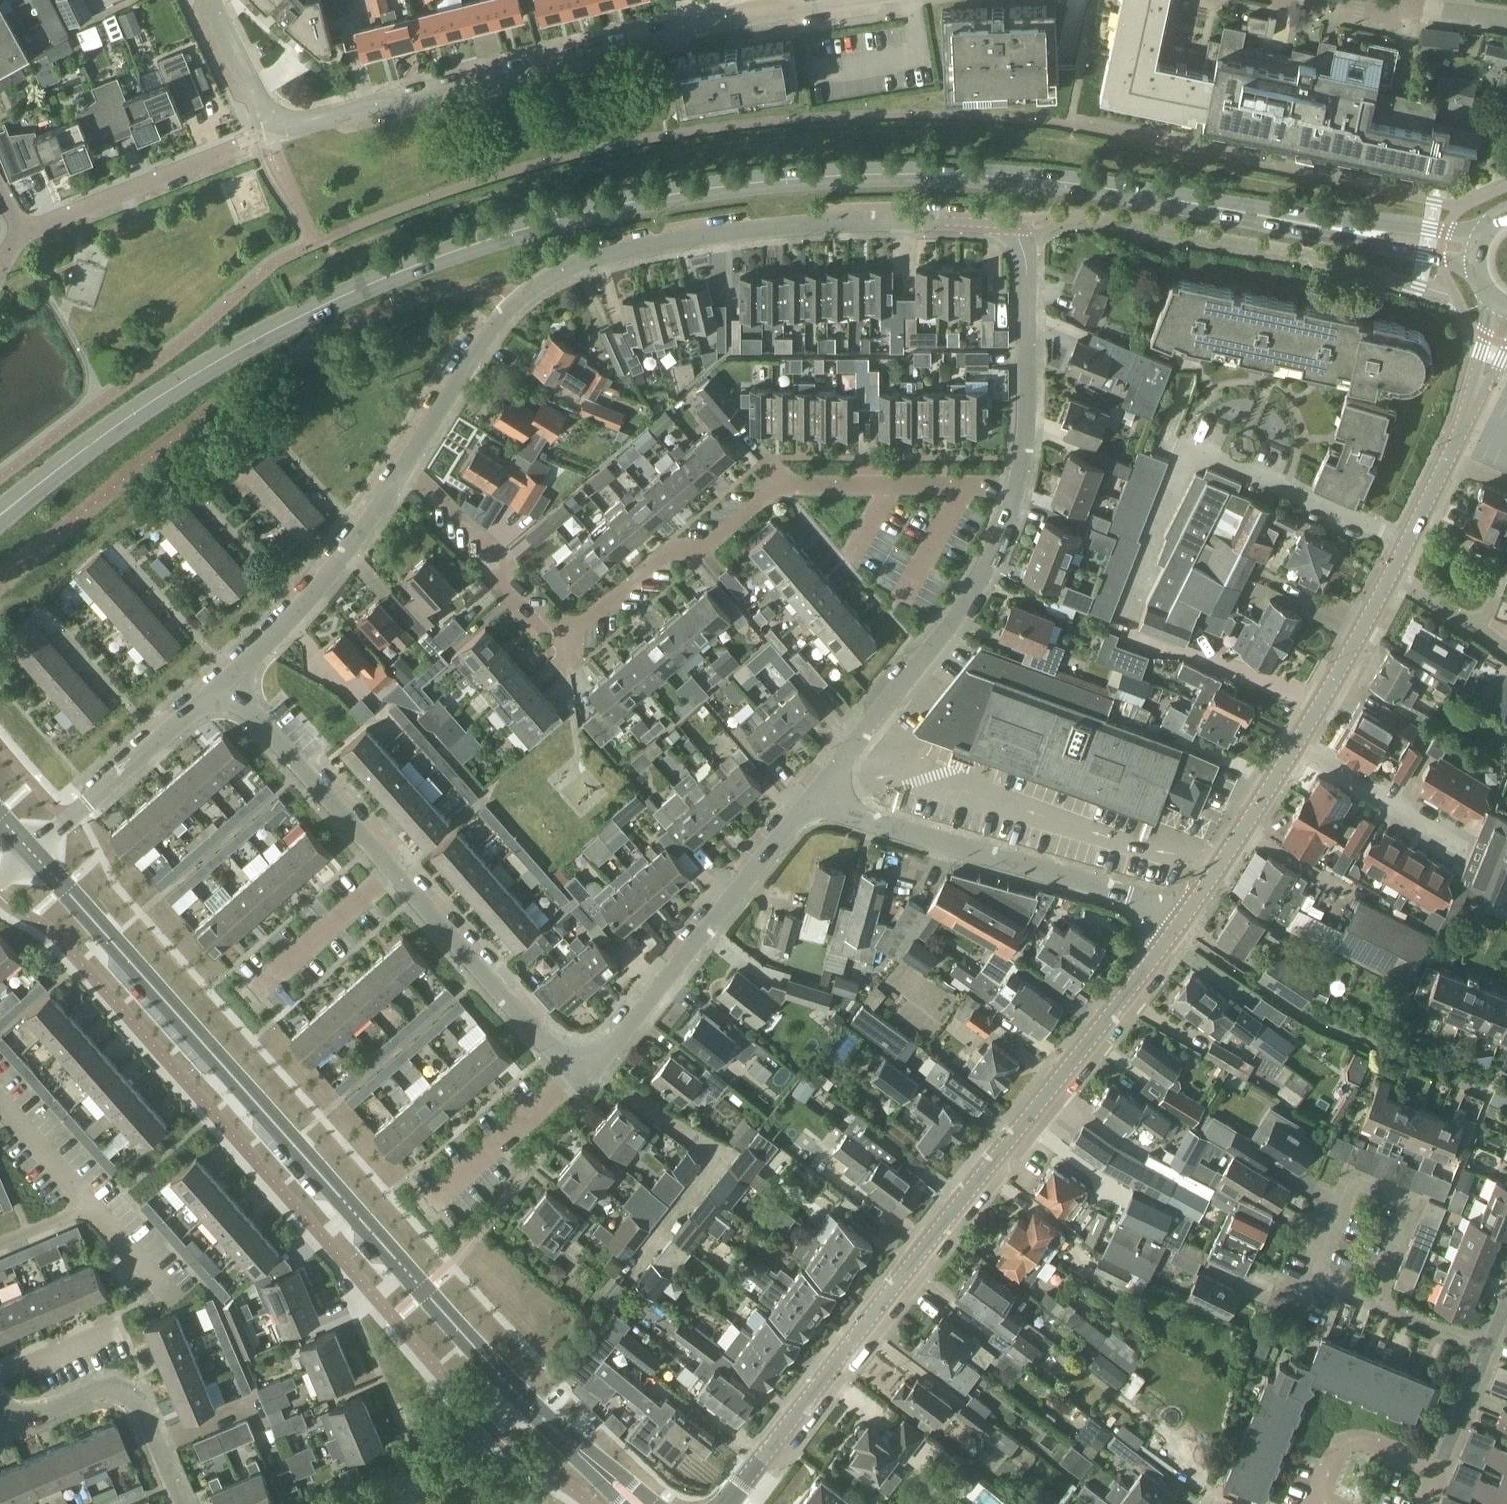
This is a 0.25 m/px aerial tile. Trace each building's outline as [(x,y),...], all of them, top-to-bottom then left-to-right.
[(6,11),(14,7),(10,0),(2,0),(1,1),(0,0),(0,15),(6,11)] [(58,13),(52,0),(34,0),(44,20),(58,13)] [(84,0),(57,0),(69,24),(91,14),(84,0)] [(326,45),(333,44),(323,0),(261,0),(268,7),(272,3),(286,18),(284,19),(298,30),(302,30),(308,35),(308,39),(321,51),(326,45)] [(391,9),(389,0),(377,0),(372,1),(374,9),(372,10),(373,14),(382,12),(386,11),(386,10),(391,9)] [(496,23),(491,0),(479,0),(464,4),(470,30),(496,23)] [(496,23),(523,17),(519,0),(491,0),(496,23)] [(542,20),(570,13),(566,0),(537,0),(542,20)] [(570,13),(596,6),(595,0),(566,0),(570,13)] [(951,9),(952,24),(942,24),(945,81),(954,81),(955,95),(1050,91),(1050,77),(1059,76),(1059,68),(1076,68),(1090,1),(1087,0),(1068,0),(1058,48),(1057,19),(1047,20),(1047,5),(951,9)] [(1100,97),(1194,116),(1203,70),(1149,59),(1161,0),(1120,0),(1100,97)] [(443,36),(470,30),(464,4),(437,10),(443,36)] [(384,23),(390,49),(417,43),(410,17),(394,21),(392,9),(391,9),(386,10),(386,11),(382,12),(384,23)] [(417,43),(443,36),(437,10),(410,17),(417,43)] [(18,33),(6,11),(0,15),(0,43),(18,33)] [(58,13),(44,20),(55,41),(69,34),(58,13)] [(1277,15),(1270,14),(1269,17),(1249,13),(1247,22),(1248,23),(1267,26),(1265,34),(1273,35),(1277,15)] [(1210,37),(1203,70),(1194,116),(1197,117),(1198,111),(1206,113),(1203,123),(1454,177),(1458,161),(1466,163),(1469,147),(1477,149),(1480,130),(1434,120),(1438,101),(1376,88),(1383,57),(1319,44),(1317,52),(1293,47),(1291,55),(1243,44),(1248,23),(1247,22),(1243,21),(1241,28),(1224,23),(1221,40),(1210,37)] [(363,56),(390,49),(384,23),(357,30),(363,56)] [(18,33),(0,43),(0,73),(31,56),(18,33)] [(69,35),(46,47),(52,59),(75,48),(69,35)] [(791,39),(670,59),(677,99),(685,98),(686,108),(686,110),(792,93),(790,81),(798,80),(791,39)] [(1488,41),(1484,57),(1506,62),(1506,46),(1488,41)] [(160,66),(140,74),(146,90),(162,129),(184,120),(179,109),(201,100),(202,104),(204,103),(183,50),(157,60),(160,66)] [(25,75),(18,63),(0,73),(0,89),(25,75)] [(1502,68),(1497,84),(1506,87),(1506,69),(1502,68)] [(1453,99),(1458,77),(1440,73),(1434,94),(1453,99)] [(117,77),(93,86),(114,139),(115,138),(114,135),(135,127),(139,138),(162,129),(146,90),(126,98),(117,77)] [(77,118),(57,126),(73,164),(95,156),(90,145),(112,136),(113,139),(114,139),(93,86),(92,87),(97,98),(75,114),(77,118)] [(57,126),(37,133),(36,129),(10,133),(5,121),(3,122),(6,130),(0,132),(0,149),(4,160),(16,155),(24,175),(26,174),(24,171),(46,162),(50,173),(73,164),(57,126)] [(1095,320),(1110,288),(1105,286),(1112,273),(1086,261),(1078,277),(1083,279),(1075,297),(1080,300),(1075,310),(1095,320)] [(871,270),(871,310),(880,310),(880,322),(892,322),(905,322),(905,315),(904,297),(893,297),(893,268),(871,268),(871,270)] [(938,311),(938,270),(938,269),(916,269),(916,311),(938,311)] [(827,272),(826,313),(848,313),(848,312),(849,271),(827,270),(827,272)] [(849,271),(848,312),(871,312),(871,310),(871,270),(849,270),(849,271)] [(961,312),(960,272),(960,270),(938,270),(938,311),(938,312),(961,312)] [(804,272),(804,314),(826,314),(826,313),(827,272),(805,271),(804,272)] [(784,274),(784,315),(804,315),(804,314),(804,272),(784,272),(784,274)] [(960,272),(961,312),(961,314),(981,314),(982,272),(960,272)] [(763,275),(762,316),(784,316),(784,315),(784,274),(763,274),(763,275)] [(740,311),(740,318),(762,318),(762,316),(763,275),(740,275),(740,304),(740,311)] [(1175,277),(1151,337),(1164,342),(1164,340),(1167,332),(1177,334),(1176,343),(1186,345),(1184,352),(1200,355),(1201,348),(1212,350),(1213,342),(1240,347),(1238,356),(1248,358),(1247,365),(1262,368),(1264,361),(1274,363),(1276,355),(1302,360),(1301,369),(1311,371),(1309,378),(1325,382),(1327,374),(1351,379),(1352,379),(1359,381),(1362,381),(1359,395),(1355,394),(1346,427),(1349,428),(1338,459),(1327,455),(1314,485),(1362,505),(1379,467),(1370,463),(1376,446),(1386,449),(1398,408),(1388,406),(1393,388),(1394,386),(1395,386),(1396,386),(1397,386),(1398,386),(1399,386),(1400,386),(1401,386),(1402,386),(1403,386),(1404,386),(1405,386),(1406,385),(1407,385),(1408,385),(1409,385),(1410,384),(1411,384),(1412,384),(1413,383),(1414,382),(1415,382),(1416,381),(1417,381),(1417,380),(1418,380),(1419,379),(1420,378),(1421,377),(1422,376),(1422,375),(1423,375),(1424,374),(1424,373),(1425,372),(1425,371),(1426,371),(1426,370),(1426,369),(1427,368),(1427,367),(1428,366),(1428,365),(1428,364),(1428,363),(1429,362),(1429,361),(1429,360),(1429,359),(1429,358),(1429,357),(1429,356),(1429,355),(1429,354),(1429,353),(1429,352),(1429,351),(1428,350),(1428,349),(1428,348),(1428,347),(1427,346),(1427,345),(1426,344),(1426,343),(1425,342),(1425,341),(1424,340),(1424,339),(1423,339),(1422,338),(1422,337),(1421,336),(1420,336),(1420,335),(1419,334),(1418,334),(1417,333),(1416,332),(1415,331),(1414,331),(1413,331),(1412,330),(1411,329),(1410,329),(1409,329),(1408,328),(1407,328),(1406,328),(1406,325),(1175,277)] [(686,288),(696,330),(717,325),(718,349),(727,349),(727,304),(714,307),(709,283),(686,288)] [(696,330),(686,288),(686,287),(665,292),(674,332),(675,334),(696,330)] [(674,332),(665,292),(664,291),(645,295),(655,336),(657,347),(659,354),(667,352),(665,345),(677,343),(675,334),(674,332)] [(655,336),(645,295),(623,300),(628,327),(616,333),(621,345),(634,373),(645,368),(633,340),(640,339),(642,347),(646,350),(657,347),(655,336)] [(905,322),(905,344),(918,344),(917,315),(905,315),(905,322)] [(995,317),(982,317),(982,344),(995,344),(1008,344),(1008,328),(995,328),(995,317)] [(741,318),(733,318),(733,350),(742,350),(741,318)] [(905,350),(905,344),(905,322),(892,322),(892,350),(905,350)] [(621,345),(616,333),(612,326),(601,331),(619,373),(630,368),(621,345)] [(948,344),(960,343),(960,330),(948,330),(948,344)] [(542,345),(540,348),(582,374),(603,386),(621,394),(622,390),(605,384),(610,376),(590,363),(592,360),(589,358),(550,333),(547,337),(545,338),(542,342),(542,345)] [(862,350),(871,350),(871,337),(862,336),(862,350)] [(783,337),(783,350),(793,350),(793,337),(783,337)] [(826,337),(826,350),(836,350),(836,337),(826,337)] [(1107,370),(1141,384),(1149,365),(1170,374),(1174,365),(1114,340),(1109,352),(1079,340),(1072,355),(1072,359),(1071,363),(1073,364),(1070,371),(1101,384),(1107,370)] [(533,359),(532,362),(571,387),(581,394),(583,390),(596,398),(603,386),(582,374),(540,348),(538,352),(536,352),(533,357),(533,359)] [(924,364),(924,350),(915,350),(915,364),(924,364)] [(966,364),(966,350),(957,350),(957,364),(966,364)] [(966,350),(966,364),(966,369),(989,369),(989,350),(966,350)] [(795,370),(795,357),(786,357),(786,370),(795,370)] [(795,357),(795,370),(803,370),(803,357),(795,357)] [(825,357),(816,357),(816,370),(825,370),(825,357)] [(870,368),(870,357),(857,357),(857,382),(870,382),(870,368)] [(682,362),(687,383),(696,375),(693,359),(682,362)] [(679,389),(687,383),(682,362),(673,364),(679,389)] [(1152,417),(1170,374),(1149,365),(1141,384),(1131,408),(1152,417)] [(880,382),(880,368),(870,368),(870,382),(880,382)] [(712,374),(698,387),(708,399),(719,411),(724,417),(735,407),(738,405),(712,374)] [(795,431),(816,431),(816,392),(815,382),(795,382),(795,389),(795,391),(795,430),(795,431)] [(967,431),(967,391),(966,391),(966,382),(948,382),(948,391),(945,391),(944,433),(967,433),(967,431)] [(773,429),(773,389),(773,387),(750,388),(750,391),(741,391),(741,401),(751,401),(751,429),(773,429)] [(795,430),(795,391),(795,389),(773,389),(773,429),(773,430),(795,430)] [(967,391),(967,431),(988,432),(989,389),(967,389),(967,391)] [(944,433),(945,391),(924,391),(924,392),(924,433),(944,433)] [(837,432),(837,393),(837,392),(816,392),(816,431),(816,433),(837,432)] [(902,392),(880,392),(880,407),(880,433),(902,434),(902,392)] [(924,433),(924,392),(902,392),(902,434),(924,434),(924,433)] [(860,435),(860,407),(856,407),(856,393),(837,393),(837,432),(837,435),(860,435)] [(544,400),(544,401),(547,403),(540,414),(537,412),(529,407),(527,409),(509,398),(496,420),(522,437),(515,448),(533,459),(541,446),(540,445),(539,449),(522,438),(530,425),(551,438),(566,414),(544,400)] [(608,407),(584,398),(579,412),(602,421),(608,407)] [(1095,451),(1096,449),(1110,413),(1072,398),(1066,414),(1073,417),(1064,438),(1092,449),(1095,451)] [(732,427),(732,426),(724,417),(719,411),(708,399),(696,410),(712,428),(695,442),(718,469),(735,454),(722,440),(734,429),(732,427)] [(676,419),(666,409),(656,417),(666,428),(676,419)] [(240,469),(265,447),(245,425),(220,446),(240,469)] [(635,441),(644,452),(659,439),(650,429),(635,441)] [(634,460),(644,452),(635,441),(625,450),(634,460)] [(671,449),(678,457),(701,484),(718,469),(695,442),(686,450),(679,442),(671,449)] [(464,470),(491,486),(490,488),(508,500),(529,513),(547,483),(528,471),(534,461),(516,450),(510,460),(508,459),(506,463),(505,462),(479,446),(464,470)] [(259,491),(285,469),(265,447),(240,469),(259,491)] [(1133,464),(1096,449),(1095,451),(1092,449),(1088,460),(1070,454),(1062,475),(1093,487),(1098,475),(1102,477),(1106,467),(1110,468),(1110,470),(1128,477),(1130,472),(1133,464)] [(1168,461),(1139,449),(1135,460),(1164,472),(1168,461)] [(684,499),(701,484),(678,457),(661,472),(684,499)] [(1164,472),(1135,460),(1133,464),(1130,472),(1160,483),(1164,472)] [(600,471),(609,481),(617,474),(609,464),(600,471)] [(1164,565),(1208,478),(1230,488),(1238,491),(1241,483),(1242,482),(1207,468),(1204,476),(1196,472),(1164,535),(1167,537),(1157,561),(1164,565)] [(279,514),(304,492),(285,469),(259,491),(279,514)] [(599,490),(609,481),(600,471),(590,480),(599,490)] [(667,514),(684,499),(661,472),(644,487),(667,514)] [(1155,494),(1160,483),(1130,472),(1128,477),(1126,483),(1155,494)] [(1089,500),(1093,487),(1062,475),(1054,498),(1089,511),(1093,501),(1089,500)] [(1194,561),(1230,488),(1208,478),(1164,565),(1146,601),(1149,603),(1140,626),(1157,632),(1169,610),(1175,599),(1183,582),(1183,583),(1194,561)] [(1151,506),(1155,494),(1126,483),(1121,494),(1151,506)] [(1475,508),(1506,523),(1506,493),(1487,483),(1485,487),(1481,487),(1478,494),(1480,498),(1475,508)] [(649,529),(667,514),(644,487),(626,502),(649,529)] [(168,533),(193,511),(173,488),(148,510),(168,533)] [(1232,489),(1196,562),(1242,583),(1246,576),(1256,554),(1265,559),(1278,528),(1266,522),(1268,518),(1294,530),(1294,529),(1303,533),(1288,561),(1304,569),(1299,578),(1317,587),(1321,578),(1323,576),(1339,545),(1308,529),(1311,522),(1297,515),(1296,517),(1273,507),(1238,491),(1232,489)] [(304,492),(279,514),(299,536),(324,514),(304,492)] [(566,501),(575,511),(583,504),(574,494),(566,501)] [(1151,506),(1121,494),(1117,505),(1147,517),(1151,506)] [(605,511),(609,516),(633,543),(649,529),(626,502),(621,497),(605,511)] [(564,520),(575,511),(566,501),(555,510),(564,520)] [(1142,528),(1147,517),(1117,505),(1113,516),(1142,528)] [(1464,523),(1466,527),(1464,531),(1494,545),(1500,531),(1503,533),(1506,525),(1506,523),(1475,508),(1471,516),(1467,516),(1464,523)] [(187,555),(212,533),(193,511),(168,533),(187,555)] [(1093,511),(1088,524),(1107,532),(1108,528),(1112,519),(1093,511)] [(558,526),(549,516),(530,531),(539,542),(558,526)] [(615,559),(633,543),(609,516),(592,531),(615,559)] [(1142,528),(1113,516),(1112,519),(1108,528),(1118,532),(1138,539),(1142,528)] [(770,520),(746,540),(753,547),(766,563),(767,564),(794,541),(793,540),(795,539),(789,532),(787,533),(780,524),(777,527),(770,520)] [(1045,521),(1035,547),(1069,560),(1074,547),(1078,549),(1081,542),(1111,553),(1114,543),(1117,536),(1107,532),(1088,524),(1083,536),(1079,535),(1079,534),(1045,521)] [(569,540),(575,547),(598,574),(615,559),(592,531),(583,539),(578,532),(569,540)] [(1137,552),(1141,540),(1138,539),(1118,532),(1117,536),(1114,543),(1134,550),(1137,552)] [(207,577),(232,555),(212,533),(187,555),(207,577)] [(275,557),(284,549),(276,539),(267,547),(275,557)] [(766,563),(754,574),(761,581),(773,571),(781,581),(808,558),(807,557),(809,556),(803,548),(801,550),(794,541),(767,564),(766,563)] [(1132,563),(1137,552),(1134,550),(1114,543),(1111,553),(1110,555),(1129,562),(1132,563)] [(556,574),(550,579),(564,595),(576,585),(580,589),(598,574),(575,547),(551,567),(556,574)] [(1064,574),(1069,560),(1035,547),(1025,573),(1059,587),(1063,588),(1058,600),(1088,611),(1088,610),(1092,600),(1095,594),(1066,583),(1068,575),(1064,574)] [(96,595),(121,574),(101,551),(76,573),(96,595)] [(232,555),(207,577),(227,600),(252,578),(232,555)] [(1128,574),(1132,563),(1129,562),(1110,555),(1106,566),(1125,573),(1128,574)] [(408,574),(420,588),(406,600),(427,623),(441,611),(433,603),(453,585),(428,557),(408,574)] [(781,581),(769,592),(776,600),(788,590),(795,597),(822,574),(823,573),(817,565),(815,566),(808,558),(781,581)] [(157,569),(165,577),(172,570),(164,562),(157,569)] [(1242,583),(1196,562),(1185,583),(1183,583),(1183,582),(1175,599),(1169,610),(1157,632),(1185,642),(1193,622),(1198,607),(1200,608),(1202,602),(1208,604),(1228,611),(1242,583)] [(735,592),(745,583),(730,565),(720,574),(735,592)] [(1124,585),(1128,574),(1125,573),(1106,566),(1103,573),(1101,577),(1120,584),(1124,585)] [(802,605),(793,613),(800,622),(809,614),(836,591),(827,580),(828,579),(823,573),(822,574),(795,597),(802,605)] [(115,618),(140,596),(121,574),(96,595),(115,618)] [(1119,597),(1124,585),(1120,584),(1101,577),(1097,588),(1116,595),(1119,597)] [(692,604),(716,631),(732,617),(740,626),(749,618),(717,580),(709,588),(709,589),(699,598),(697,595),(690,601),(692,604)] [(745,583),(735,592),(740,597),(749,589),(745,583)] [(1115,608),(1119,597),(1116,595),(1097,588),(1095,594),(1092,600),(1112,607),(1115,608)] [(809,614),(800,622),(805,628),(814,620),(823,631),(850,607),(852,606),(845,598),(843,599),(836,591),(809,614)] [(135,640),(160,618),(140,596),(115,618),(135,640)] [(1252,615),(1249,620),(1288,641),(1296,626),(1298,626),(1301,621),(1300,619),(1302,615),(1272,598),(1260,620),(1252,615)] [(415,638),(380,600),(361,618),(381,640),(389,633),(403,649),(415,638)] [(1112,615),(1115,608),(1112,607),(1092,600),(1088,610),(1110,619),(1112,615)] [(1056,671),(1057,667),(1065,647),(1045,638),(1053,617),(1014,602),(1002,634),(1015,639),(1013,644),(1027,650),(1023,659),(1056,671)] [(1243,618),(1228,611),(1208,604),(1202,602),(1200,608),(1198,607),(1193,622),(1221,634),(1224,627),(1236,633),(1243,618)] [(715,632),(716,631),(692,604),(682,612),(680,610),(673,616),(699,646),(708,638),(712,643),(719,636),(715,632)] [(417,618),(405,605),(398,612),(410,625),(417,618)] [(850,607),(823,631),(836,646),(863,623),(855,613),(856,612),(852,606),(850,607)] [(762,624),(769,618),(761,608),(754,613),(762,623),(762,624)] [(49,638),(43,632),(29,615),(4,637),(24,660),(49,638)] [(454,616),(433,635),(444,647),(465,628),(454,616)] [(682,661),(699,646),(673,616),(666,622),(668,625),(658,634),(682,661)] [(160,618),(135,640),(155,662),(180,641),(160,618)] [(1413,618),(1403,636),(1410,640),(1405,649),(1434,666),(1432,669),(1446,678),(1454,665),(1456,666),(1464,652),(1462,651),(1463,648),(1461,646),(1462,644),(1451,638),(1450,640),(1413,618)] [(1254,629),(1243,650),(1273,667),(1275,663),(1277,664),(1280,658),(1279,657),(1288,641),(1249,620),(1246,625),(1254,629)] [(863,623),(836,646),(843,655),(839,659),(846,667),(850,663),(851,663),(862,654),(865,659),(878,648),(874,643),(878,640),(869,629),(870,628),(865,622),(863,623)] [(775,643),(781,637),(772,627),(766,632),(772,640),(775,643)] [(467,674),(501,644),(487,628),(463,649),(462,648),(452,656),(458,663),(467,674)] [(376,666),(366,656),(344,632),(326,649),(347,673),(358,664),(367,674),(365,676),(378,691),(395,676),(381,661),(376,666)] [(665,675),(682,661),(658,634),(649,641),(646,639),(639,645),(665,675)] [(775,643),(782,652),(789,646),(781,637),(775,643)] [(43,682),(68,660),(49,638),(24,660),(43,682)] [(1116,669),(1124,649),(1100,639),(1091,659),(1116,669)] [(782,652),(775,643),(772,640),(762,648),(787,678),(796,670),(781,653),(782,652)] [(467,674),(459,680),(465,687),(473,680),(481,690),(516,660),(501,644),(467,674)] [(649,688),(665,675),(639,645),(633,651),(635,653),(626,661),(649,688)] [(985,645),(913,730),(1155,821),(1163,798),(1198,814),(1221,762),(1178,744),(1108,718),(1116,694),(1117,694),(1115,693),(1118,685),(1108,682),(1107,686),(1057,667),(1056,671),(1023,659),(985,645)] [(800,647),(790,655),(799,666),(805,673),(815,664),(800,647)] [(1391,650),(1372,683),(1399,699),(1400,698),(1395,708),(1426,728),(1433,716),(1412,704),(1419,690),(1408,684),(1418,666),(1391,650)] [(449,663),(440,653),(402,686),(399,682),(381,697),(397,701),(424,708),(412,695),(421,686),(449,663)] [(716,665),(725,675),(733,667),(725,657),(716,665)] [(649,688),(626,661),(623,659),(616,665),(618,668),(608,676),(632,703),(649,688)] [(63,705),(88,683),(68,660),(43,682),(63,705)] [(496,707),(530,677),(516,660),(481,690),(496,707)] [(1202,686),(1196,699),(1208,704),(1209,702),(1242,720),(1243,719),(1250,718),(1252,713),(1251,710),(1255,703),(1220,685),(1223,678),(1208,671),(1206,675),(1199,671),(1200,669),(1183,660),(1176,673),(1202,686)] [(747,661),(734,672),(742,681),(754,671),(750,665),(747,662),(747,661)] [(815,664),(805,673),(819,690),(829,681),(815,664)] [(709,677),(714,683),(725,675),(716,665),(715,666),(718,669),(709,677)] [(1454,686),(1440,678),(1424,669),(1421,675),(1432,682),(1436,684),(1432,690),(1446,699),(1454,686)] [(1150,680),(1123,670),(1118,685),(1115,693),(1117,694),(1116,694),(1128,698),(1122,713),(1134,718),(1140,703),(1141,703),(1150,680)] [(1506,671),(1492,707),(1506,713),(1506,672),(1506,671)] [(602,705),(583,722),(602,744),(623,726),(616,717),(632,703),(608,676),(606,674),(599,679),(602,682),(591,691),(602,705)] [(508,722),(542,690),(530,677),(496,707),(508,722)] [(782,686),(774,693),(804,727),(820,714),(798,689),(789,679),(782,686)] [(88,683),(63,705),(83,727),(108,705),(88,683)] [(685,697),(693,707),(703,699),(694,689),(685,697)] [(542,690),(508,722),(530,746),(532,749),(566,719),(559,710),(542,690)] [(788,742),(804,727),(774,693),(757,707),(788,742)] [(683,715),(693,707),(685,697),(675,706),(683,715)] [(1240,725),(1242,720),(1209,702),(1208,704),(1196,699),(1189,712),(1170,703),(1161,721),(1193,737),(1200,725),(1232,741),(1233,739),(1235,739),(1239,737),(1242,731),(1240,725)] [(397,701),(389,708),(400,721),(408,714),(404,710),(397,701)] [(1403,749),(1419,759),(1423,752),(1408,743),(1418,725),(1386,705),(1380,716),(1363,706),(1355,720),(1352,717),(1348,724),(1382,746),(1399,756),(1403,749)] [(430,706),(426,710),(418,716),(428,728),(434,730),(443,721),(430,706)] [(771,757),(788,742),(757,707),(741,721),(733,728),(761,761),(768,754),(771,757)] [(49,716),(38,726),(45,733),(56,724),(49,716)] [(652,726),(657,732),(666,725),(661,718),(652,726)] [(414,720),(406,727),(417,739),(424,732),(414,720)] [(445,721),(435,730),(445,741),(455,732),(445,721)] [(1348,724),(1335,745),(1369,766),(1382,746),(1348,724)] [(648,741),(657,732),(652,726),(642,734),(648,741)] [(357,769),(383,746),(366,727),(340,750),(357,769)] [(203,749),(226,775),(245,759),(222,732),(203,749)] [(1440,758),(1442,755),(1451,739),(1438,732),(1428,750),(1440,758)] [(433,758),(441,751),(430,739),(422,745),(433,758)] [(652,759),(664,748),(656,739),(644,749),(652,759)] [(453,750),(463,761),(474,752),(464,740),(453,750)] [(718,765),(747,799),(763,786),(750,771),(758,764),(741,745),(718,765)] [(374,787),(399,764),(383,746),(357,769),(374,787)] [(208,792),(226,775),(203,749),(184,766),(208,792)] [(1405,781),(1419,759),(1403,749),(1399,756),(1404,759),(1395,775),(1405,781)] [(1445,805),(1466,770),(1442,755),(1440,758),(1435,766),(1430,763),(1424,774),(1430,778),(1422,791),(1445,805)] [(450,776),(457,770),(446,757),(439,764),(450,776)] [(391,806),(416,783),(399,764),(374,787),(391,806)] [(718,765),(700,781),(730,815),(738,808),(741,809),(746,805),(745,801),(747,799),(718,765)] [(189,809),(208,792),(184,766),(166,782),(189,809)] [(1466,770),(1445,805),(1468,818),(1475,805),(1482,809),(1488,798),(1484,795),(1490,785),(1466,770)] [(416,783),(391,806),(407,824),(433,801),(444,791),(427,773),(416,783)] [(463,776),(455,783),(466,795),(474,788),(463,776)] [(1305,795),(1342,818),(1343,817),(1339,815),(1351,795),(1341,789),(1341,787),(1332,782),(1332,783),(1321,777),(1309,796),(1305,794),(1305,795)] [(683,795),(713,829),(730,815),(700,781),(683,795)] [(171,825),(189,809),(166,782),(147,799),(171,825)] [(268,783),(255,794),(261,802),(274,790),(268,783)] [(713,829),(683,795),(678,790),(654,810),(668,826),(676,818),(697,843),(713,829)] [(1331,836),(1342,818),(1305,795),(1293,814),(1331,836)] [(152,842),(171,825),(147,799),(129,815),(152,842)] [(248,800),(236,811),(243,818),(255,807),(248,800)] [(433,801),(407,824),(424,843),(449,820),(433,801)] [(272,802),(260,813),(266,821),(279,810),(272,802)] [(487,803),(479,810),(491,823),(498,816),(487,803)] [(630,817),(621,807),(612,815),(621,825),(630,817)] [(650,846),(643,853),(675,889),(692,874),(678,857),(687,848),(668,826),(654,810),(654,811),(668,828),(658,836),(666,845),(656,853),(650,846)] [(1459,880),(1471,885),(1506,900),(1506,817),(1491,811),(1489,810),(1478,835),(1476,840),(1474,844),(1467,861),(1465,866),(1459,880)] [(1331,837),(1331,836),(1293,814),(1297,816),(1285,836),(1315,855),(1328,835),(1331,837)] [(110,832),(133,859),(152,842),(129,815),(110,832)] [(599,834),(609,846),(610,845),(606,840),(622,826),(621,825),(612,815),(595,829),(599,834)] [(1353,833),(1363,840),(1375,821),(1364,815),(1353,833)] [(218,827),(224,835),(236,824),(230,816),(229,817),(218,827)] [(253,819),(241,830),(248,837),(260,826),(253,819)] [(504,823),(496,829),(507,841),(515,835),(504,823)] [(286,843),(310,870),(329,853),(305,826),(286,843)] [(449,871),(474,848),(457,829),(432,852),(449,871)] [(1388,880),(1408,845),(1386,831),(1378,844),(1372,840),(1365,852),(1370,854),(1364,865),(1388,880)] [(211,833),(199,844),(206,851),(218,840),(211,833)] [(1355,854),(1363,840),(1353,833),(1345,847),(1355,854)] [(593,859),(609,846),(599,834),(583,848),(593,859)] [(229,854),(241,843),(235,835),(222,846),(229,854)] [(524,860),(531,853),(520,841),(513,848),(524,860)] [(291,886),(310,870),(286,843),(268,860),(291,886)] [(1410,893),(1430,858),(1408,845),(1388,880),(1403,889),(1395,902),(1402,906),(1410,893)] [(465,889),(491,866),(474,848),(449,871),(465,889)] [(193,849),(180,860),(187,867),(199,857),(193,849)] [(210,870),(223,859),(216,852),(204,862),(210,870)] [(643,853),(627,867),(659,903),(675,889),(643,853)] [(1308,878),(1297,872),(1268,855),(1244,896),(1272,913),(1288,923),(1298,908),(1307,892),(1302,889),(1308,878)] [(1430,858),(1410,893),(1434,907),(1440,897),(1445,900),(1452,889),(1445,885),(1453,872),(1430,858)] [(273,903),(291,886),(268,860),(249,876),(273,903)] [(537,860),(529,866),(540,878),(548,872),(537,860)] [(825,936),(833,909),(844,868),(834,865),(832,862),(827,861),(824,862),(821,862),(802,930),(825,936)] [(174,866),(162,877),(168,884),(181,873),(174,866)] [(482,908),(507,885),(491,866),(465,889),(482,908)] [(627,867),(612,880),(643,916),(659,903),(627,867)] [(197,868),(185,879),(192,886),(204,876),(197,868)] [(576,873),(569,880),(565,883),(580,900),(583,904),(594,894),(576,873)] [(898,958),(903,949),(927,910),(909,898),(894,923),(884,921),(884,920),(876,920),(887,879),(863,873),(854,909),(840,905),(819,982),(827,984),(836,950),(873,960),(875,955),(880,947),(898,958)] [(945,916),(1010,953),(1033,909),(1039,896),(948,874),(930,907),(945,916)] [(254,919),(273,903),(249,876),(231,893),(254,919)] [(557,897),(564,891),(553,878),(546,885),(557,897)] [(595,894),(594,894),(614,916),(626,931),(643,916),(612,880),(595,894)] [(179,885),(166,896),(173,903),(186,892),(179,885)] [(499,926),(524,903),(507,885),(482,908),(499,926)] [(236,936),(254,919),(231,893),(212,910),(236,936)] [(1360,897),(1335,947),(1408,984),(1433,934),(1360,897)] [(590,929),(599,921),(583,904),(580,900),(571,908),(590,929)] [(524,903),(499,926),(516,945),(541,922),(524,903)] [(1264,921),(1238,904),(1218,933),(1245,951),(1255,936),(1263,942),(1265,939),(1275,945),(1277,940),(1305,952),(1311,939),(1268,917),(1264,921)] [(930,907),(916,929),(929,939),(945,916),(930,907)] [(1298,908),(1288,923),(1288,925),(1320,940),(1328,923),(1298,908)] [(217,953),(236,936),(212,910),(193,926),(217,953)] [(764,941),(778,945),(793,949),(801,916),(786,912),(784,919),(771,915),(764,941)] [(1047,933),(1090,965),(1105,943),(1072,920),(1066,928),(1055,921),(1047,933)] [(1015,944),(1022,949),(1036,927),(1027,923),(1015,944)] [(940,946),(929,939),(916,929),(915,929),(903,949),(925,966),(940,946)] [(538,937),(549,950),(555,944),(544,932),(538,937)] [(1076,985),(1090,965),(1047,933),(1038,945),(1049,953),(1042,962),(1050,967),(1044,977),(1060,988),(1067,979),(1076,985)] [(577,950),(602,978),(620,963),(595,934),(577,950)] [(1,974),(20,957),(0,935),(0,973),(1,974)] [(384,952),(407,978),(426,961),(403,935),(384,952)] [(548,950),(549,950),(538,937),(521,952),(529,962),(545,947),(548,950)] [(1020,962),(1008,955),(995,948),(987,962),(982,969),(1004,985),(1003,987),(1049,1020),(1061,1005),(1023,976),(1022,978),(1013,971),(1020,962)] [(586,992),(602,978),(577,950),(561,964),(586,992)] [(1274,951),(1258,976),(1302,1004),(1318,980),(1274,951)] [(388,994),(407,978),(384,952),(365,968),(388,994)] [(1427,963),(1414,996),(1416,996),(1416,995),(1427,1000),(1447,1008),(1443,1017),(1445,1018),(1462,976),(1441,967),(1430,963),(1429,964),(1427,963)] [(544,978),(533,988),(551,1008),(562,998),(570,1007),(586,992),(561,964),(545,978),(544,978)] [(370,1011),(388,994),(365,968),(346,985),(370,1011)] [(770,988),(757,978),(754,981),(739,969),(720,993),(757,1023),(771,1006),(775,1010),(786,996),(828,1009),(834,992),(790,978),(790,979),(776,974),(773,984),(770,988)] [(1039,1034),(1049,1020),(1003,987),(1004,985),(982,969),(972,983),(1001,1006),(1039,1034)] [(1231,1023),(1230,1025),(1248,1038),(1249,1037),(1278,1059),(1289,1043),(1280,1036),(1281,1034),(1259,1018),(1257,1021),(1241,1009),(1241,1010),(1229,1001),(1229,1000),(1193,973),(1183,987),(1231,1023)] [(858,980),(835,974),(831,989),(854,995),(858,980)] [(1462,976),(1445,1018),(1461,1024),(1478,982),(1479,979),(1471,976),(1470,979),(1462,976)] [(29,991),(36,998),(48,987),(41,980),(29,991)] [(1478,982),(1461,1024),(1481,1032),(1498,990),(1478,982)] [(351,1028),(370,1011),(346,985),(328,1001),(351,1028)] [(435,998),(441,1005),(454,994),(447,986),(435,998)] [(1221,1036),(1230,1025),(1231,1023),(1183,987),(1173,1000),(1176,1003),(1173,1007),(1183,1014),(1186,1011),(1209,1028),(1209,1027),(1221,1036)] [(1481,1032),(1501,1041),(1506,1025),(1506,994),(1498,990),(1481,1032)] [(42,1034),(68,1011),(51,992),(25,1015),(42,1034)] [(10,1008),(16,1016),(28,1005),(22,997),(10,1008)] [(993,1021),(963,999),(952,1013),(982,1035),(993,1021)] [(333,1044),(351,1028),(328,1001),(309,1018),(333,1044)] [(428,1003),(416,1014),(423,1022),(435,1011),(428,1003)] [(863,1004),(852,1019),(897,1052),(893,1057),(900,1062),(915,1042),(863,1004)] [(440,1017),(446,1024),(459,1013),(452,1006),(440,1017)] [(718,1059),(728,1047),(746,1061),(760,1042),(735,1022),(728,1030),(704,1011),(700,1008),(690,1021),(693,1024),(686,1033),(718,1059)] [(58,1053),(84,1030),(68,1011),(42,1034),(58,1053)] [(10,1021),(3,1014),(0,1017),(0,1030),(10,1021)] [(314,1061),(333,1044),(309,1018),(290,1035),(314,1061)] [(398,1031),(404,1038),(417,1027),(410,1020),(398,1031)] [(428,1041),(440,1030),(433,1022),(421,1033),(428,1041)] [(75,1071),(101,1048),(84,1030),(58,1053),(75,1071)] [(467,1047),(490,1072),(509,1055),(486,1030),(467,1047)] [(391,1036),(379,1047),(386,1054),(398,1044),(391,1036)] [(1195,1126),(1207,1105),(1177,1087),(1180,1084),(1179,1079),(1172,1074),(1181,1063),(1145,1036),(1131,1056),(1169,1084),(1158,1102),(1195,1126)] [(409,1057),(421,1046),(415,1039),(403,1050),(409,1057)] [(1205,1054),(1232,1070),(1241,1056),(1213,1040),(1205,1054)] [(984,1052),(977,1047),(963,1064),(971,1070),(970,1072),(995,1091),(1004,1079),(1006,1081),(1012,1072),(1011,1071),(1019,1060),(993,1041),(984,1052)] [(8,1042),(1,1048),(12,1061),(19,1054),(8,1042)] [(471,1089),(490,1072),(467,1047),(449,1063),(471,1089)] [(92,1090),(118,1067),(101,1048),(75,1071),(92,1090)] [(373,1053),(361,1063),(367,1071),(380,1060),(373,1053)] [(671,1053),(652,1077),(665,1087),(674,1094),(684,1101),(691,1092),(699,1099),(708,1088),(717,1095),(727,1082),(707,1066),(700,1075),(671,1053)] [(391,1073),(403,1063),(396,1055),(384,1066),(391,1073)] [(886,1056),(871,1075),(912,1105),(923,1090),(926,1086),(886,1056)] [(939,1060),(928,1074),(944,1086),(976,1109),(978,1107),(981,1106),(986,1100),(985,1097),(987,1094),(939,1060)] [(25,1061),(18,1067),(29,1079),(36,1073),(25,1061)] [(453,1105),(471,1089),(449,1063),(430,1080),(453,1105)] [(1311,1082),(1283,1063),(1274,1077),(1283,1083),(1277,1091),(1295,1104),(1311,1082)] [(108,1109),(134,1086),(118,1067),(92,1090),(108,1109)] [(342,1080),(348,1088),(361,1077),(354,1069),(342,1080)] [(834,1080),(821,1070),(815,1078),(828,1087),(834,1080)] [(366,1082),(372,1090),(384,1079),(378,1072),(367,1081),(366,1082)] [(806,1074),(793,1092),(803,1099),(816,1082),(806,1074)] [(1382,1077),(1363,1121),(1374,1125),(1369,1136),(1380,1140),(1398,1097),(1386,1092),(1391,1081),(1382,1077)] [(42,1079),(35,1086),(45,1098),(52,1091),(42,1079)] [(434,1122),(453,1105),(430,1080),(411,1096),(434,1122)] [(1140,1114),(1146,1119),(1161,1131),(1171,1117),(1147,1100),(1145,1104),(1114,1081),(1104,1093),(1125,1109),(1128,1105),(1136,1111),(1136,1110),(1140,1113),(1140,1114)] [(58,1098),(51,1104),(62,1116),(69,1110),(59,1099),(71,1090),(64,1082),(52,1091),(58,1098)] [(125,1127),(151,1104),(134,1086),(108,1109),(125,1127)] [(359,1088),(347,1099),(347,1100),(353,1107),(354,1106),(366,1096),(359,1088)] [(942,1104),(923,1090),(912,1105),(930,1119),(916,1138),(936,1153),(950,1135),(956,1140),(968,1124),(962,1119),(964,1116),(944,1101),(942,1104)] [(1104,1093),(1095,1106),(1127,1130),(1126,1131),(1134,1136),(1146,1119),(1140,1114),(1140,1113),(1136,1110),(1136,1111),(1128,1105),(1125,1109),(1104,1093)] [(416,1138),(434,1122),(411,1096),(393,1113),(416,1138)] [(1406,1139),(1419,1106),(1398,1097),(1380,1140),(1377,1148),(1387,1152),(1394,1134),(1406,1139)] [(617,1099),(605,1114),(638,1140),(646,1146),(652,1139),(644,1133),(650,1125),(617,1099)] [(151,1104),(125,1127),(142,1146),(168,1123),(151,1104)] [(1427,1147),(1441,1115),(1419,1106),(1406,1139),(1427,1147)] [(1427,1147),(1420,1166),(1431,1171),(1438,1152),(1448,1156),(1466,1112),(1457,1108),(1453,1120),(1441,1115),(1427,1147)] [(397,1155),(416,1138),(393,1113),(374,1130),(397,1155)] [(627,1154),(638,1140),(605,1114),(594,1128),(627,1154)] [(1215,1116),(1206,1131),(1229,1145),(1229,1146),(1264,1167),(1273,1153),(1299,1169),(1304,1161),(1308,1163),(1315,1152),(1311,1150),(1316,1141),(1303,1134),(1306,1128),(1281,1114),(1277,1121),(1271,1131),(1268,1130),(1261,1126),(1253,1139),(1215,1116)] [(75,1116),(67,1123),(78,1135),(86,1128),(85,1128),(75,1116)] [(892,1116),(882,1128),(889,1134),(895,1138),(902,1144),(912,1130),(892,1116)] [(870,1119),(857,1135),(877,1150),(881,1145),(895,1155),(895,1154),(903,1144),(902,1144),(895,1138),(889,1134),(882,1128),(875,1123),(870,1119)] [(802,1153),(812,1140),(790,1122),(779,1135),(802,1153)] [(1084,1124),(1071,1144),(1100,1164),(1099,1166),(1136,1185),(1136,1186),(1176,1205),(1195,1215),(1200,1218),(1209,1201),(1211,1197),(1210,1197),(1216,1186),(1215,1185),(1209,1182),(1192,1174),(1170,1163),(1150,1153),(1145,1161),(1113,1145),(1114,1144),(1085,1124),(1084,1124)] [(1177,1150),(1198,1161),(1210,1138),(1190,1126),(1177,1150)] [(839,1144),(833,1151),(849,1164),(846,1167),(856,1175),(903,1211),(913,1197),(894,1182),(893,1184),(880,1174),(881,1172),(868,1162),(877,1150),(857,1135),(850,1129),(848,1131),(840,1141),(839,1144)] [(748,1139),(738,1132),(733,1138),(743,1145),(748,1139)] [(84,1141),(95,1153),(102,1147),(93,1137),(91,1135),(84,1141)] [(1355,1142),(1348,1159),(1357,1163),(1364,1145),(1355,1142)] [(570,1159),(603,1185),(615,1170),(582,1144),(570,1159)] [(877,1150),(868,1162),(881,1172),(880,1174),(893,1184),(894,1182),(913,1197),(922,1185),(926,1180),(902,1162),(899,1167),(890,1161),(890,1160),(895,1155),(881,1145),(877,1150)] [(743,1151),(730,1166),(749,1181),(767,1158),(745,1146),(743,1151)] [(689,1150),(674,1169),(688,1180),(700,1165),(701,1159),(689,1150)] [(1192,1174),(1198,1161),(1177,1150),(1170,1163),(1192,1174)] [(1218,1168),(1209,1182),(1215,1185),(1237,1195),(1243,1185),(1277,1206),(1289,1187),(1234,1153),(1223,1171),(1218,1168)] [(109,1155),(101,1161),(112,1173),(120,1167),(119,1166),(110,1156),(109,1155)] [(188,1199),(214,1175),(197,1156),(171,1179),(188,1199)] [(1390,1156),(1383,1173),(1391,1176),(1398,1159),(1390,1156)] [(790,1172),(807,1182),(815,1168),(799,1158),(790,1172)] [(592,1199),(603,1185),(570,1159),(559,1173),(592,1199)] [(1398,1159),(1391,1176),(1400,1180),(1407,1163),(1398,1159)] [(1039,1186),(1036,1190),(1065,1211),(1064,1212),(1070,1216),(1088,1191),(1083,1187),(1085,1184),(1073,1174),(1070,1177),(1055,1165),(1045,1178),(1042,1178),(1038,1183),(1039,1186)] [(749,1181),(730,1166),(710,1191),(723,1201),(729,1206),(749,1181)] [(651,1188),(670,1203),(686,1183),(667,1168),(651,1188)] [(1432,1173),(1425,1190),(1432,1193),(1445,1198),(1452,1181),(1432,1173)] [(204,1217),(231,1194),(214,1175),(188,1199),(204,1217)] [(1497,1178),(1489,1198),(1506,1206),(1506,1182),(1497,1178)] [(41,1179),(31,1187),(42,1202),(52,1195),(41,1179)] [(0,1184),(0,1198),(1,1201),(11,1197),(4,1182),(0,1184)] [(1211,1197),(1209,1201),(1229,1210),(1228,1212),(1234,1215),(1241,1200),(1236,1197),(1237,1195),(1215,1185),(1216,1186),(1210,1197),(1211,1197)] [(1136,1186),(1119,1220),(1160,1239),(1176,1205),(1136,1186)] [(662,1213),(670,1203),(651,1188),(643,1198),(662,1213)] [(567,1229),(575,1235),(587,1220),(580,1214),(578,1216),(546,1190),(535,1204),(567,1229)] [(709,1192),(692,1214),(708,1227),(726,1205),(709,1192)] [(221,1236),(247,1213),(231,1194),(204,1217),(221,1236)] [(1217,1236),(1208,1255),(1245,1273),(1274,1213),(1242,1198),(1241,1200),(1234,1215),(1228,1212),(1223,1224),(1217,1236)] [(1489,1198),(1480,1219),(1502,1229),(1506,1231),(1506,1206),(1489,1198)] [(1430,1199),(1426,1207),(1443,1214),(1447,1206),(1430,1199)] [(535,1204),(522,1219),(538,1232),(532,1238),(555,1257),(562,1248),(556,1243),(567,1229),(535,1204)] [(1160,1239),(1165,1242),(1179,1248),(1195,1215),(1176,1205),(1160,1239)] [(154,1206),(147,1213),(158,1225),(165,1219),(165,1218),(154,1206)] [(1012,1216),(1008,1222),(1008,1226),(1009,1227),(1008,1228),(1048,1258),(1057,1245),(1058,1245),(1066,1234),(1056,1227),(1057,1226),(1035,1210),(1027,1220),(1019,1214),(1017,1216),(1016,1215),(1012,1216)] [(1093,1246),(1108,1215),(1098,1210),(1085,1239),(1093,1246)] [(237,1255),(264,1232),(247,1213),(221,1236),(237,1255)] [(616,1231),(635,1246),(650,1228),(631,1213),(616,1231)] [(691,1215),(673,1236),(689,1249),(706,1226),(691,1215)] [(1457,1222),(1453,1233),(1462,1237),(1493,1249),(1502,1229),(1480,1219),(1470,1215),(1466,1226),(1457,1222)] [(838,1219),(824,1237),(857,1262),(861,1256),(868,1256),(874,1249),(872,1242),(846,1222),(839,1217),(838,1219)] [(1160,1239),(1119,1220),(1110,1237),(1156,1259),(1165,1242),(1160,1239)] [(171,1225),(164,1232),(174,1244),(182,1237),(171,1225)] [(69,1228),(54,1235),(58,1244),(73,1238),(69,1228)] [(810,1228),(795,1248),(808,1258),(840,1283),(841,1283),(848,1283),(853,1276),(851,1269),(857,1262),(824,1237),(823,1238),(810,1228)] [(1002,1230),(997,1236),(998,1239),(999,1240),(998,1242),(1007,1249),(1000,1259),(1021,1274),(1020,1275),(1031,1283),(1038,1272),(1046,1277),(1056,1265),(1048,1259),(1049,1258),(1048,1258),(1008,1228),(1007,1230),(1006,1229),(1002,1230)] [(627,1257),(635,1246),(616,1231),(608,1242),(627,1257)] [(264,1232),(237,1255),(254,1274),(280,1251),(264,1232)] [(1453,1233),(1449,1244),(1457,1247),(1453,1258),(1484,1271),(1493,1249),(1462,1237),(1453,1233)] [(1415,1234),(1412,1242),(1429,1249),(1433,1240),(1415,1234)] [(692,1251),(689,1249),(673,1236),(661,1252),(654,1260),(668,1272),(673,1275),(692,1251)] [(46,1238),(31,1244),(35,1254),(50,1247),(46,1238)] [(211,1239),(199,1248),(206,1258),(218,1249),(211,1239)] [(1412,1242),(1409,1250),(1426,1256),(1429,1249),(1412,1242)] [(188,1243),(180,1250),(191,1262),(198,1256),(188,1243)] [(23,1248),(8,1254),(12,1263),(27,1257),(23,1248)] [(1169,1259),(1195,1271),(1200,1259),(1174,1248),(1169,1259)] [(1147,1279),(1101,1255),(1093,1270),(1123,1285),(1124,1283),(1141,1291),(1147,1279)] [(1476,1292),(1484,1271),(1453,1258),(1448,1270),(1436,1265),(1433,1275),(1444,1280),(1476,1292)] [(544,1260),(542,1274),(555,1276),(557,1263),(544,1260)] [(654,1298),(671,1276),(653,1261),(644,1273),(635,1283),(654,1298)] [(204,1262),(197,1269),(207,1281),(215,1274),(204,1262)] [(69,1272),(83,1304),(106,1294),(93,1263),(69,1272)] [(782,1269),(775,1277),(787,1286),(788,1285),(820,1310),(824,1304),(831,1304),(837,1297),(835,1290),(835,1289),(803,1265),(794,1278),(782,1269)] [(273,1272),(257,1279),(270,1310),(277,1307),(310,1293),(308,1289),(314,1286),(305,1266),(300,1269),(275,1279),(273,1272)] [(972,1276),(972,1277),(1018,1312),(1026,1301),(980,1266),(979,1268),(975,1268),(972,1273),(972,1276)] [(1188,1296),(1228,1315),(1240,1290),(1200,1271),(1188,1296)] [(60,1314),(83,1304),(69,1272),(47,1282),(60,1314)] [(175,1297),(192,1283),(186,1276),(169,1289),(175,1297)] [(766,1287),(765,1288),(779,1297),(772,1306),(805,1330),(809,1334),(820,1319),(816,1315),(820,1310),(788,1285),(787,1286),(775,1277),(774,1276),(766,1287)] [(961,1292),(956,1297),(981,1316),(984,1312),(993,1318),(992,1320),(999,1325),(989,1338),(1006,1351),(1021,1362),(1022,1360),(1027,1364),(1040,1347),(1020,1332),(1017,1336),(1011,1331),(1022,1315),(1018,1312),(972,1277),(967,1283),(964,1284),(960,1288),(961,1292)] [(1398,1277),(1395,1284),(1412,1291),(1415,1283),(1398,1277)] [(1471,1303),(1476,1292),(1444,1280),(1436,1299),(1481,1317),(1485,1309),(1471,1303)] [(220,1281),(213,1287),(218,1293),(224,1300),(232,1293),(231,1292),(221,1281),(220,1281)] [(630,1289),(619,1281),(604,1300),(614,1308),(630,1289)] [(37,1323),(60,1314),(47,1282),(24,1291),(37,1323)] [(14,1333),(37,1323),(24,1291),(1,1301),(14,1333)] [(1309,1300),(1324,1306),(1328,1297),(1313,1291),(1309,1300)] [(1039,1302),(1130,1371),(1143,1354),(1112,1330),(1107,1336),(1073,1310),(1075,1308),(1067,1301),(1064,1305),(1047,1292),(1039,1302)] [(310,1293),(277,1307),(282,1320),(277,1323),(281,1332),(286,1330),(319,1316),(316,1308),(322,1306),(316,1293),(311,1295),(310,1293)] [(233,1325),(245,1320),(234,1296),(224,1305),(233,1325)] [(213,1297),(205,1300),(205,1301),(211,1316),(220,1313),(213,1297)] [(14,1333),(1,1301),(0,1301),(0,1339),(14,1333)] [(756,1306),(747,1319),(758,1327),(753,1334),(752,1335),(784,1358),(789,1351),(796,1352),(801,1344),(799,1338),(799,1337),(768,1314),(767,1314),(756,1306)] [(248,1320),(256,1333),(268,1325),(260,1312),(248,1320)] [(156,1350),(188,1337),(178,1313),(146,1326),(156,1350)] [(931,1333),(961,1356),(966,1350),(986,1365),(995,1352),(975,1337),(974,1339),(943,1317),(931,1333)] [(720,1348),(681,1319),(670,1333),(709,1362),(720,1348)] [(224,1320),(215,1324),(215,1325),(221,1338),(221,1339),(230,1335),(224,1320)] [(245,1320),(233,1325),(245,1355),(246,1357),(250,1356),(258,1352),(245,1320)] [(602,1324),(598,1329),(614,1343),(615,1343),(649,1370),(651,1371),(661,1358),(626,1330),(619,1338),(602,1324)] [(741,1326),(726,1347),(737,1355),(768,1379),(775,1379),(781,1372),(779,1365),(784,1358),(752,1335),(753,1334),(741,1326)] [(187,1332),(190,1342),(205,1336),(202,1327),(187,1332)] [(1265,1346),(1271,1331),(1262,1327),(1256,1340),(1259,1341),(1254,1352),(1264,1357),(1268,1347),(1265,1346)] [(598,1329),(574,1357),(592,1371),(596,1366),(604,1356),(614,1343),(598,1329)] [(312,1369),(346,1355),(335,1330),(301,1344),(312,1369)] [(931,1333),(919,1349),(950,1372),(946,1376),(966,1391),(976,1378),(981,1371),(961,1356),(931,1333)] [(166,1373),(197,1360),(188,1337),(156,1350),(166,1373)] [(1286,1364),(1280,1361),(1229,1483),(1262,1497),(1305,1393),(1313,1386),(1309,1382),(1312,1376),(1414,1418),(1423,1397),(1436,1402),(1443,1384),(1429,1379),(1427,1383),(1325,1341),(1315,1365),(1290,1354),(1286,1364)] [(233,1343),(224,1347),(225,1349),(231,1362),(240,1358),(234,1345),(233,1343)] [(1127,1371),(1098,1350),(1088,1364),(1117,1386),(1127,1371)] [(1014,1372),(1021,1362),(1006,1351),(1006,1352),(1005,1351),(998,1361),(1014,1372)] [(346,1355),(312,1369),(322,1392),(356,1378),(346,1355)] [(604,1356),(596,1366),(610,1378),(609,1379),(618,1386),(648,1411),(649,1410),(663,1421),(664,1420),(691,1442),(702,1451),(715,1435),(668,1397),(662,1404),(652,1396),(653,1394),(640,1384),(604,1356)] [(175,1396),(207,1383),(197,1360),(166,1373),(175,1396)] [(1506,1393),(1506,1369),(1489,1364),(1483,1386),(1506,1393)] [(699,1372),(746,1408),(757,1393),(718,1365),(710,1375),(701,1369),(699,1372)] [(606,1401),(618,1386),(609,1379),(610,1378),(596,1366),(592,1371),(593,1372),(584,1384),(606,1401)] [(244,1367),(234,1371),(240,1385),(250,1381),(244,1367)] [(736,1422),(746,1408),(699,1372),(689,1387),(736,1422)] [(1070,1392),(1126,1436),(1141,1416),(1084,1373),(1070,1392)] [(925,1414),(918,1422),(929,1430),(935,1422),(951,1402),(919,1376),(913,1384),(906,1379),(894,1394),(914,1410),(916,1407),(925,1414)] [(263,1401),(287,1391),(281,1378),(257,1388),(263,1401)] [(207,1383),(175,1396),(185,1420),(217,1406),(207,1383)] [(287,1391),(263,1401),(267,1412),(291,1402),(287,1391)] [(330,1409),(322,1412),(327,1424),(335,1421),(340,1433),(373,1420),(363,1395),(330,1409)] [(1019,1442),(963,1400),(954,1412),(1010,1454),(1019,1442)] [(301,1410),(273,1422),(278,1434),(279,1434),(306,1422),(306,1421),(302,1413),(301,1410)] [(678,1458),(691,1442),(664,1420),(663,1421),(649,1410),(648,1411),(630,1433),(648,1448),(656,1439),(678,1458)] [(1038,1434),(1046,1426),(1032,1413),(1024,1422),(1038,1434)] [(1501,1416),(1497,1425),(1506,1429),(1506,1418),(1501,1416)] [(217,1431),(225,1450),(256,1437),(248,1418),(217,1431)] [(860,1440),(850,1453),(864,1464),(858,1471),(873,1483),(875,1480),(888,1490),(900,1474),(890,1467),(899,1454),(904,1458),(923,1433),(905,1419),(890,1438),(869,1422),(867,1424),(862,1424),(858,1425),(856,1428),(856,1432),(857,1437),(858,1438),(860,1440)] [(340,1433),(328,1439),(335,1456),(339,1454),(341,1459),(350,1456),(350,1457),(383,1443),(373,1420),(340,1433)] [(91,1432),(104,1463),(128,1453),(115,1422),(91,1432)] [(1047,1447),(1057,1433),(1046,1426),(1036,1440),(1047,1447)] [(203,1460),(225,1450),(217,1431),(194,1441),(203,1460)] [(81,1473),(104,1463),(91,1432),(68,1442),(81,1473)] [(1157,1478),(1163,1470),(1114,1434),(1109,1442),(1144,1468),(1130,1487),(1151,1503),(1166,1503),(1175,1492),(1157,1478)] [(1045,1449),(1052,1456),(1067,1443),(1059,1435),(1045,1449)] [(1488,1450),(1506,1457),(1506,1447),(1491,1441),(1488,1450)] [(58,1482),(81,1473),(68,1442),(45,1451),(58,1482)] [(1053,1460),(1073,1475),(1086,1458),(1066,1443),(1053,1460)] [(286,1455),(291,1467),(317,1456),(312,1444),(286,1455)] [(1484,1458),(1504,1466),(1500,1475),(1506,1477),(1506,1457),(1488,1450),(1484,1458)] [(35,1492),(58,1482),(45,1451),(22,1461),(35,1492)] [(248,1503),(272,1503),(275,1503),(262,1469),(257,1458),(248,1462),(252,1473),(237,1479),(248,1503)] [(35,1492),(22,1461),(0,1470),(0,1472),(12,1501),(35,1492)] [(962,1462),(953,1474),(972,1488),(981,1477),(962,1462)] [(345,1485),(363,1478),(357,1464),(339,1471),(345,1485)] [(12,1501),(0,1472),(0,1503),(6,1503),(12,1501)] [(237,1479),(223,1484),(219,1474),(209,1478),(214,1488),(221,1503),(248,1503),(237,1479)] [(1474,1483),(1506,1496),(1506,1477),(1500,1475),(1497,1483),(1477,1475),(1474,1483)] [(801,1503),(844,1503),(849,1498),(823,1477),(820,1480),(816,1479),(811,1486),(812,1490),(801,1503)] [(140,1483),(125,1489),(129,1498),(144,1492),(144,1491),(141,1483),(140,1483)] [(1078,1491),(1095,1503),(1110,1503),(1084,1483),(1078,1491)] [(1470,1492),(1490,1500),(1488,1503),(1506,1503),(1506,1496),(1474,1483),(1470,1492)] [(1130,1487),(1117,1503),(1151,1503),(1130,1487)] [(1078,1491),(1077,1492),(1089,1502),(1087,1503),(1095,1503),(1078,1491)] [(102,1499),(105,1503),(115,1503),(121,1502),(117,1492),(102,1499)]
